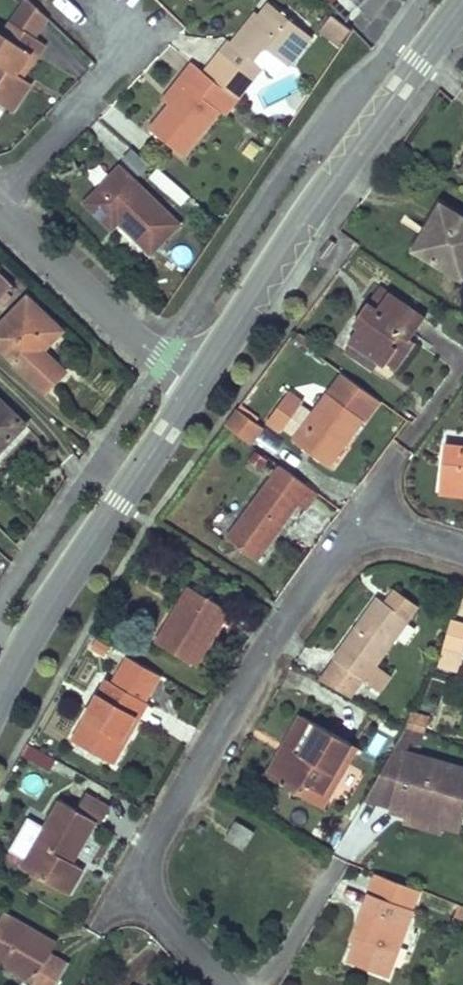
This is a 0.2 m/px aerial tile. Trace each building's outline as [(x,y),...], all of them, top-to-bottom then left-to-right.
[(253,76),(262,66),(254,60),(266,46),(286,62),(288,64),(312,34),(270,1),(261,12),(235,44),(230,40),(227,38),(219,48),(253,76)] [(256,8),(230,40),(235,44),(261,12),(256,8)] [(339,42),(351,27),(332,12),(320,27),(339,42)] [(21,76),(16,72),(31,51),(36,55),(44,42),(10,19),(0,34),(0,100),(11,107),(29,81),(21,76)] [(275,76),(286,62),(266,46),(254,60),(262,66),(275,76)] [(16,72),(21,76),(36,55),(31,51),(16,72)] [(187,83),(169,104),(149,127),(180,152),(219,107),(202,93),(214,79),(192,61),(192,60),(178,76),(187,83)] [(178,76),(161,97),(169,104),(187,83),(178,76)] [(117,167),(85,202),(111,226),(117,220),(151,250),(177,223),(117,167)] [(421,253),(461,279),(462,275),(462,219),(441,204),(426,228),(434,233),(421,253)] [(426,228),(414,248),(421,253),(434,233),(426,228)] [(12,284),(0,273),(0,297),(12,284)] [(381,286),(369,303),(378,310),(390,293),(381,286)] [(349,341),(354,345),(381,362),(386,365),(388,362),(401,344),(407,347),(412,339),(426,317),(390,293),(378,310),(369,303),(356,321),(361,324),(349,341)] [(0,325),(0,347),(44,390),(62,371),(40,350),(59,330),(26,298),(0,325)] [(401,344),(388,362),(398,368),(417,343),(412,339),(407,347),(401,344)] [(381,362),(354,345),(349,352),(375,370),(381,362)] [(381,402),(345,375),(330,396),(365,421),(367,422),(381,402)] [(296,421),(306,407),(307,405),(291,393),(269,423),(285,435),(288,432),(298,439),(295,442),(330,468),(365,421),(330,396),(316,415),(305,428),(296,421)] [(24,426),(0,403),(0,450),(24,426)] [(316,415),(306,407),(296,421),(305,428),(316,415)] [(237,410),(226,425),(251,444),(262,428),(237,410)] [(441,486),(462,488),(462,448),(446,446),(441,486)] [(319,495),(282,467),(227,539),(258,562),(300,507),(307,512),(319,495)] [(441,486),(440,493),(462,496),(462,488),(441,486)] [(189,588),(155,644),(195,667),(208,645),(207,644),(219,626),(221,627),(231,612),(189,588)] [(418,607),(396,591),(387,604),(409,620),(418,607)] [(387,604),(380,599),(335,658),(336,660),(364,680),(375,665),(409,620),(387,604)] [(462,657),(462,624),(452,621),(439,663),(460,669),(462,657)] [(96,642),(91,650),(103,658),(108,649),(96,642)] [(128,657),(115,680),(147,698),(160,676),(147,669),(142,665),(128,657)] [(364,680),(336,660),(321,680),(352,698),(364,680)] [(375,665),(364,680),(379,690),(390,676),(375,665)] [(115,680),(113,684),(145,702),(147,698),(115,680)] [(145,702),(113,684),(109,682),(74,742),(113,765),(129,739),(125,736),(136,718),(139,720),(149,705),(145,702)] [(429,719),(412,714),(408,724),(406,729),(423,734),(429,719)] [(289,757),(276,781),(302,796),(309,785),(325,793),(354,744),(306,717),(288,748),(299,754),(296,761),(289,757)] [(309,785),(302,796),(326,809),(361,748),(354,744),(325,793),(309,785)] [(288,748),(271,778),(276,781),(289,757),(296,761),(299,754),(288,748)] [(366,799),(390,806),(391,806),(406,753),(394,749),(366,799)] [(391,806),(460,825),(461,825),(462,819),(462,768),(406,753),(391,806)] [(110,813),(89,801),(81,814),(97,823),(102,827),(110,813)] [(97,823),(81,814),(63,804),(49,829),(31,860),(24,871),(68,896),(84,869),(72,862),(75,857),(77,858),(97,823)] [(391,806),(390,806),(387,814),(405,819),(403,826),(441,837),(444,829),(458,833),(460,825),(391,806)] [(31,860),(49,829),(32,818),(13,849),(31,860)] [(238,822),(227,839),(245,849),(255,832),(238,822)] [(378,874),(370,894),(401,906),(414,910),(422,890),(378,874)] [(369,914),(360,937),(351,963),(388,976),(408,926),(395,922),(401,906),(370,894),(363,911),(369,914)] [(401,906),(395,922),(408,926),(414,910),(401,906)] [(363,911),(354,935),(360,937),(369,914),(363,911)] [(0,921),(0,964),(35,983),(34,984),(60,984),(70,966),(51,955),(56,945),(3,915),(0,921)]
